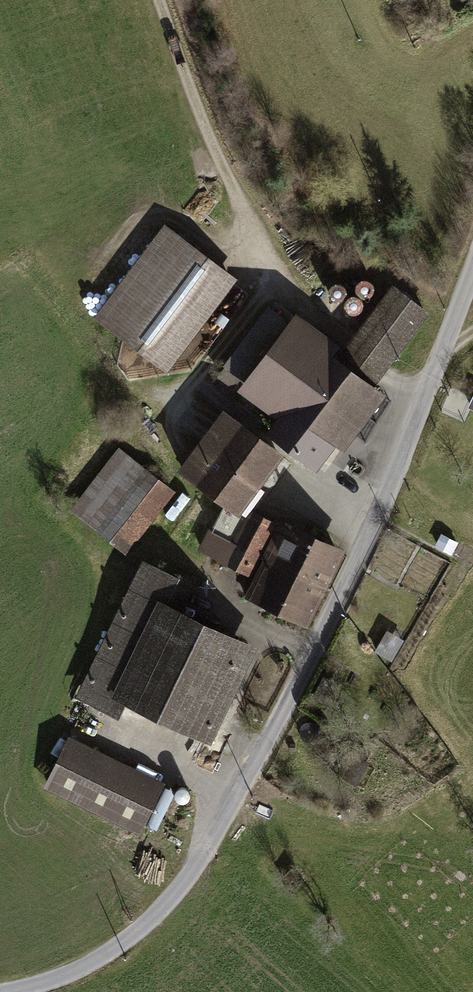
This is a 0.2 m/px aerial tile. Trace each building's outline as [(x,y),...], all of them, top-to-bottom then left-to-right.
[(166,231),(101,318),(165,366),(230,279),(166,231)] [(182,355),(194,365),(253,294),(241,284),(182,355)] [(425,313),(393,289),(359,334),(391,358),(425,313)] [(249,382),(292,326),(269,309),(220,376),(233,386),(240,376),(249,382)] [(371,386),(339,361),(292,326),(249,382),(282,408),(277,414),(282,418),(288,411),(295,416),(279,437),(313,462),(371,386)] [(381,372),(391,358),(359,334),(348,348),(339,361),(371,386),(381,372)] [(277,453),(225,414),(182,470),(226,504),(234,510),(277,453)] [(100,524),(143,469),(123,453),(80,508),(100,524)] [(143,469),(100,524),(128,547),(172,492),(143,469)] [(235,543),(247,519),(234,510),(226,504),(212,532),(205,528),(196,547),(217,558),(227,539),(235,543)] [(247,519),(235,543),(259,556),(276,523),(251,511),(247,519)] [(290,528),(273,562),(320,585),(337,551),(290,528)] [(455,542),(442,535),(437,545),(450,551),(455,542)] [(249,574),(259,556),(235,543),(227,539),(217,558),(249,574)] [(303,620),(320,585),(273,562),(267,574),(259,570),(245,597),(256,603),(258,598),(303,620)] [(144,564),(82,691),(119,709),(125,698),(207,738),(227,697),(215,692),(239,643),(171,610),(184,584),(144,564)] [(158,789),(68,744),(50,782),(140,826),(143,819),(158,789)] [(175,797),(158,789),(143,819),(160,827),(175,797)] [(292,867),(284,877),(295,887),(303,877),(292,867)]
